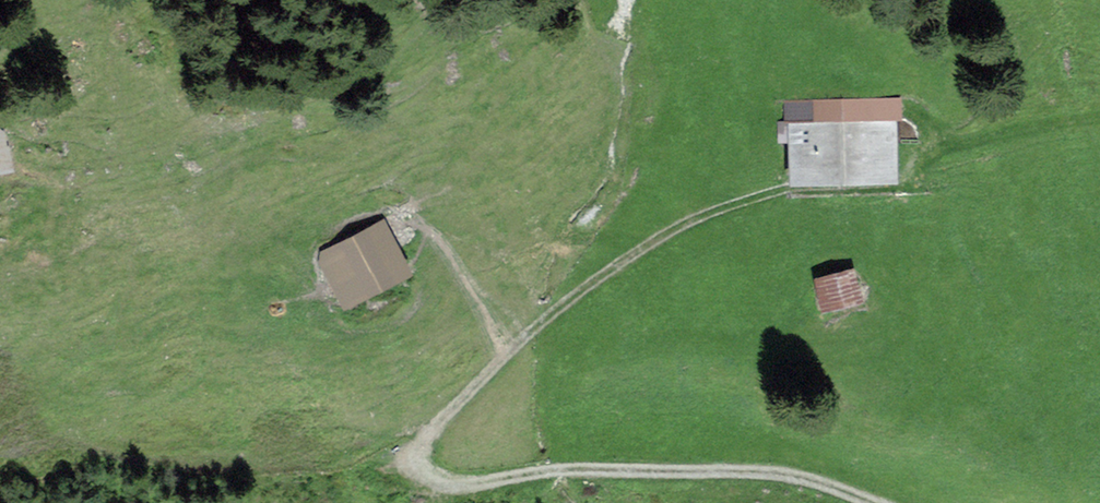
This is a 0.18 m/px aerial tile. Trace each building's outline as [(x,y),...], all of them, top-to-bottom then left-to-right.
[(892,109),(781,108),(781,187),(892,187),(892,109)] [(377,227),(309,256),(334,313),(402,284),(377,227)] [(859,274),(818,286),(826,314),(867,303),(859,274)]
